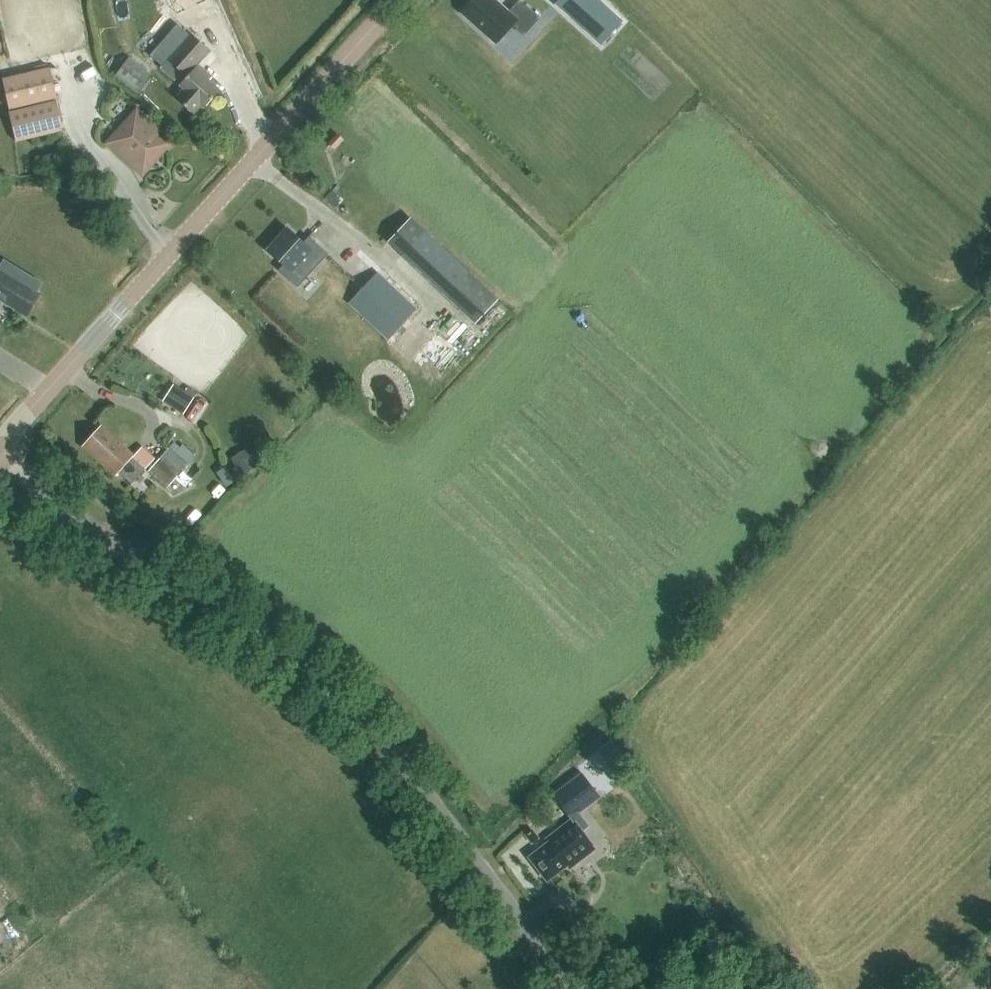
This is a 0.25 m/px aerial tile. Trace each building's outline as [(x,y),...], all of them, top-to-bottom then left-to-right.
[(496,44),(512,25),(524,35),(540,18),(520,0),(519,0),(509,11),(496,0),(472,0),(461,12),(496,44)] [(556,4),(600,44),(622,20),(599,0),(559,0),(556,4)] [(169,59),(161,68),(176,81),(184,72),(188,76),(181,84),(185,88),(177,97),(195,113),(203,104),(206,106),(221,89),(209,78),(212,74),(200,64),(212,50),(192,33),(169,59)] [(152,75),(129,57),(114,76),(137,94),(152,75)] [(2,78),(9,109),(57,98),(50,67),(2,78)] [(10,111),(18,141),(64,129),(57,99),(10,111)] [(128,161),(128,162),(135,168),(137,168),(141,172),(170,140),(135,110),(107,142),(128,161)] [(474,323),(497,298),(411,216),(387,241),(474,323)] [(288,228),(268,250),(284,264),(279,270),(298,286),(328,253),(309,236),(303,242),(288,228)] [(27,315),(40,293),(36,291),(41,283),(4,260),(0,266),(0,299),(27,315)] [(377,272),(349,302),(389,339),(416,309),(377,272)] [(184,414),(194,397),(173,384),(163,401),(184,414)] [(118,469),(131,481),(145,466),(132,454),(134,452),(101,423),(83,443),(115,472),(118,469)] [(168,484),(188,462),(169,445),(150,467),(168,484)] [(243,473),(262,465),(255,446),(235,453),(243,473)] [(553,794),(572,819),(547,838),(549,841),(529,856),(547,880),(567,865),(569,868),(595,848),(582,831),(588,827),(575,809),(597,792),(582,773),(553,794)] [(539,837),(533,829),(526,834),(532,842),(539,837)]
